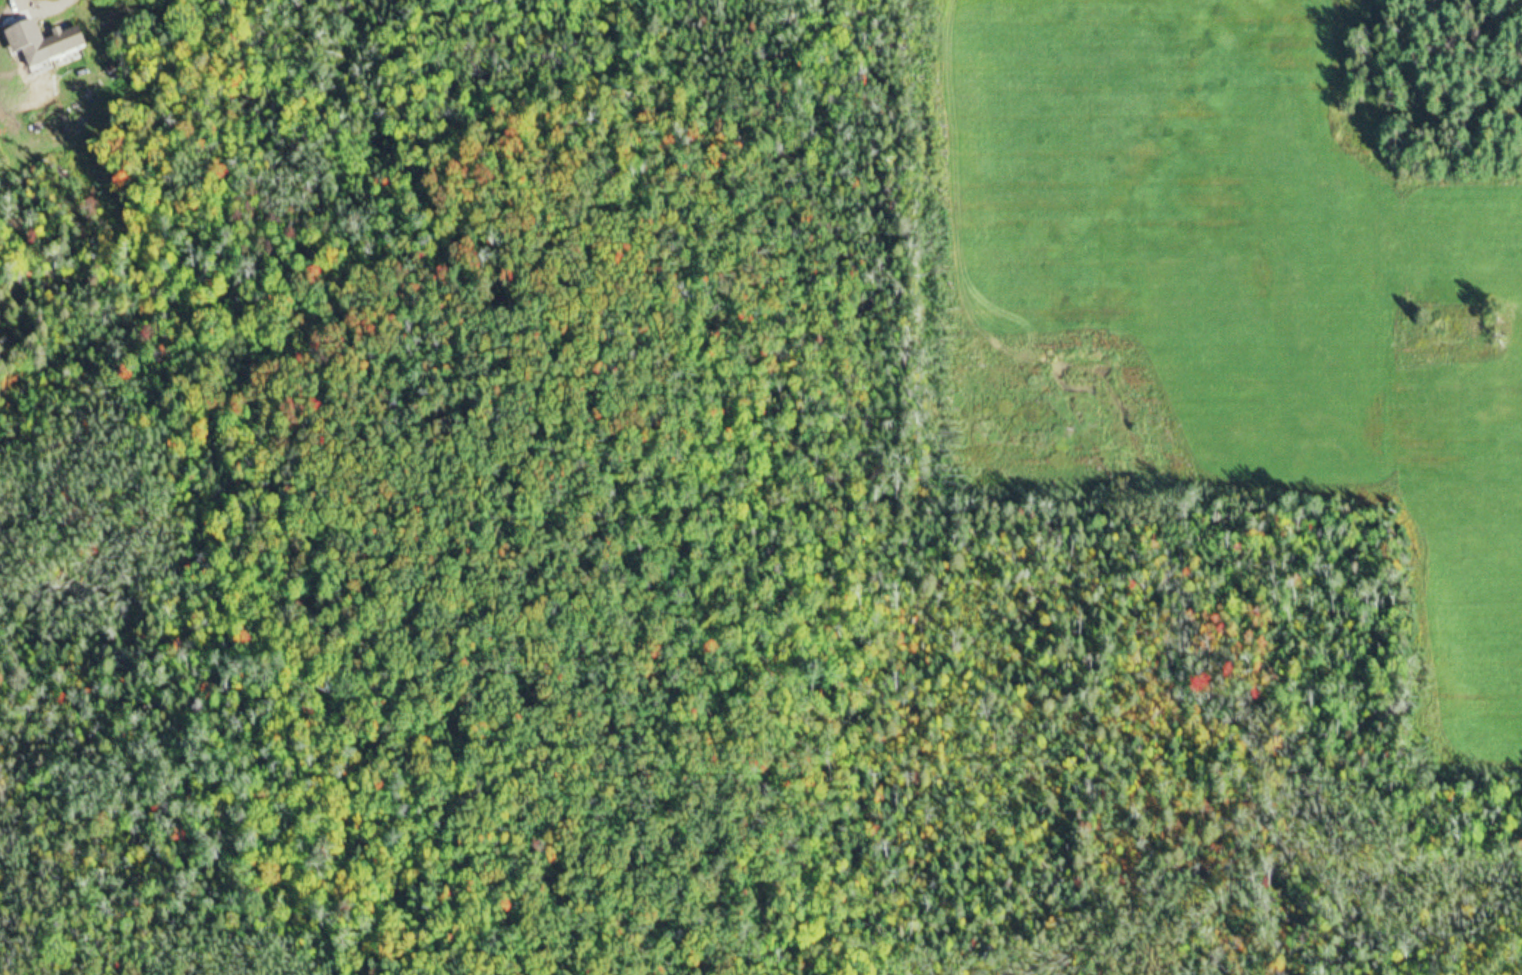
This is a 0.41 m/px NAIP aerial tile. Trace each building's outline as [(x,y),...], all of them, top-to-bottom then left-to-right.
[(40,65),(79,51),(72,31),(33,45),(40,65)]
